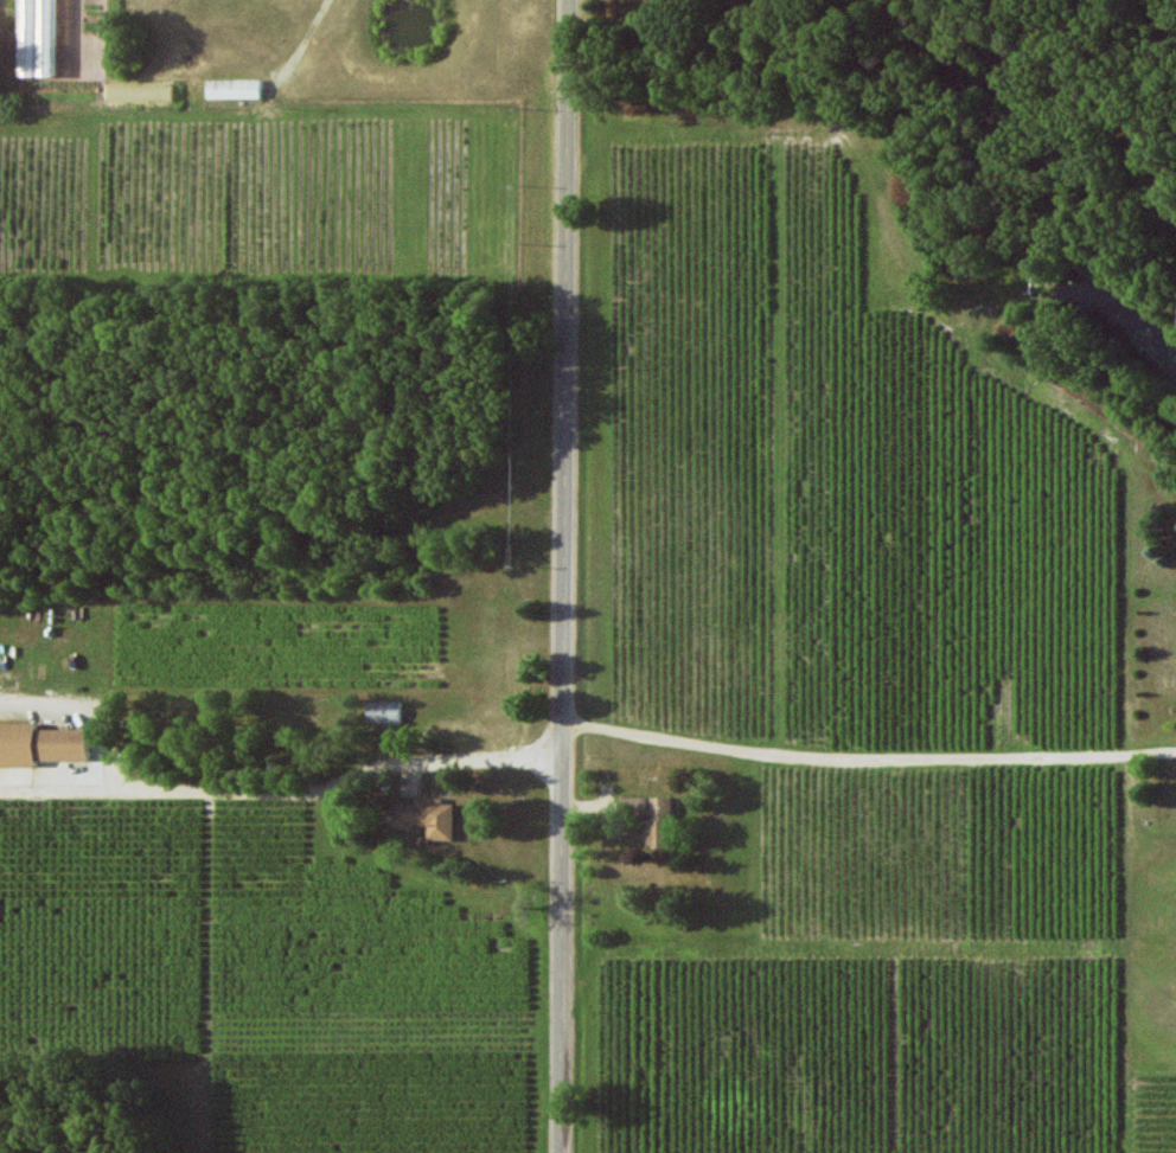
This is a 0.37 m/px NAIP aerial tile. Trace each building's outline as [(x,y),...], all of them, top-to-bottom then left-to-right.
[(57,77),(58,0),(19,0),(18,77),(57,77)] [(206,98),(263,99),(263,80),(207,79),(206,98)] [(401,723),(401,700),(367,700),(367,722),(401,723)] [(35,765),(35,760),(86,760),(85,728),(34,729),(34,722),(0,723),(0,766),(35,765)] [(647,795),(622,796),(622,816),(647,816),(647,795)] [(646,848),(670,847),(669,796),(650,796),(650,818),(646,818),(646,848)] [(453,839),(454,804),(443,803),(443,798),(416,797),(416,803),(397,802),(397,827),(428,828),(428,838),(453,839)]
